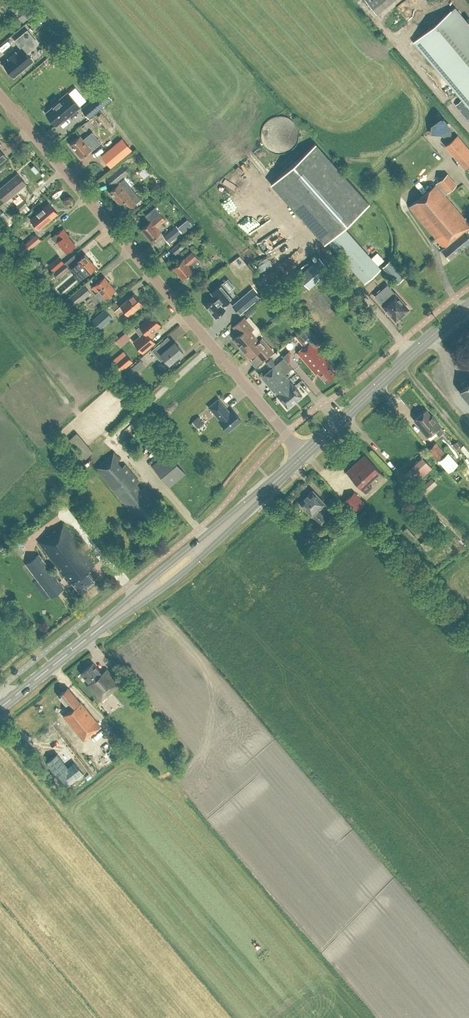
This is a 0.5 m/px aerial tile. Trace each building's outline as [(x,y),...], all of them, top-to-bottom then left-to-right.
[(375,11),(388,0),(366,0),(375,11)] [(453,7),(414,40),(463,98),(455,104),(468,121),(468,27),(453,7)] [(27,9),(23,13),(27,18),(31,14),(31,13),(27,9)] [(36,15),(27,23),(32,29),(41,22),(36,15)] [(31,48),(26,42),(33,36),(27,29),(15,40),(21,48),(3,63),(14,76),(33,60),(26,52),(31,48)] [(99,95),(82,109),(89,117),(106,103),(99,95)] [(89,146),(95,141),(90,134),(84,139),(80,135),(70,144),(81,157),(91,148),(89,146)] [(468,164),(468,149),(457,134),(447,143),(467,166),(468,164)] [(327,240),(364,282),(380,268),(343,226),(369,202),(315,143),(271,183),(324,243),(327,240)] [(116,159),(123,153),(116,145),(109,150),(116,159)] [(106,174),(108,176),(107,177),(112,184),(113,183),(116,180),(128,171),(122,164),(121,165),(119,163),(106,174)] [(17,204),(16,205),(20,210),(23,214),(25,212),(26,214),(31,210),(26,205),(27,204),(17,191),(26,183),(17,173),(0,188),(0,194),(5,201),(11,196),(17,204)] [(463,246),(468,241),(468,236),(465,231),(468,227),(468,224),(445,194),(457,184),(448,173),(422,194),(463,246)] [(129,185),(124,190),(116,180),(113,183),(115,186),(109,191),(119,203),(124,199),(131,207),(136,202),(140,198),(129,185)] [(449,258),(463,246),(422,194),(408,205),(444,247),(441,249),(449,258)] [(39,228),(53,216),(45,206),(31,218),(39,228)] [(155,225),(164,217),(160,212),(160,213),(154,206),(145,215),(149,220),(141,228),(150,239),(161,231),(155,225)] [(0,213),(0,216),(10,228),(16,223),(13,220),(14,219),(9,216),(9,217),(3,210),(0,213)] [(176,225),(163,235),(169,241),(181,231),(176,225)] [(57,241),(66,252),(74,245),(66,236),(69,234),(63,228),(57,233),(56,232),(51,236),(56,242),(57,241)] [(36,234),(25,243),(29,248),(29,249),(41,239),(36,234)] [(183,238),(170,249),(174,254),(187,243),(183,238)] [(23,241),(15,248),(21,255),(29,248),(25,243),(24,243),(23,242),(23,241)] [(188,266),(197,258),(192,252),(184,259),(183,258),(173,266),(183,279),(192,271),(188,266)] [(85,273),(95,265),(85,254),(72,264),(77,270),(80,267),(85,273)] [(59,256),(49,265),(54,270),(64,262),(59,256)] [(307,266),(298,274),(309,287),(329,268),(327,266),(318,256),(307,266)] [(390,259),(389,261),(385,258),(382,262),(386,265),(383,268),(391,274),(397,265),(390,259)] [(64,262),(53,272),(58,277),(68,267),(64,262)] [(92,286),(97,291),(95,293),(101,301),(106,297),(115,289),(105,276),(92,286)] [(215,296),(205,304),(215,316),(225,308),(222,305),(233,296),(221,282),(210,291),(215,296)] [(387,284),(374,295),(382,304),(395,320),(404,312),(405,313),(408,310),(408,309),(409,308),(396,293),(395,293),(387,284)] [(85,285),(56,308),(61,314),(90,292),(85,285)] [(252,287),(238,299),(246,308),(259,297),(252,287)] [(128,314),(142,303),(134,293),(114,310),(118,314),(124,309),(128,314)] [(105,308),(85,326),(92,333),(112,316),(105,308)] [(292,312),(286,317),(296,329),(302,324),(292,312)] [(81,328),(86,324),(78,315),(73,320),(81,328)] [(135,329),(140,335),(133,341),(142,352),(154,342),(150,337),(155,334),(152,331),(160,325),(152,315),(140,325),(135,329)] [(236,343),(240,349),(256,336),(250,330),(253,328),(244,316),(233,326),(240,333),(234,338),(237,342),(236,343)] [(302,339),(295,345),(300,349),(297,352),(313,370),(315,369),(317,372),(325,380),(335,371),(329,364),(331,361),(316,344),(319,341),(306,325),(297,333),(302,339)] [(256,336),(240,349),(245,354),(246,353),(249,357),(255,352),(262,360),(273,351),(263,339),(260,342),(256,336)] [(169,364),(175,358),(183,352),(174,341),(165,349),(159,343),(151,350),(161,360),(164,357),(169,364)] [(127,354),(115,364),(121,371),(132,361),(127,354)] [(281,354),(275,359),(277,362),(283,357),(282,355),(281,354)] [(287,390),(295,400),(302,394),(276,363),(271,367),(281,379),(282,378),(285,381),(282,383),(288,390),(287,390)] [(134,364),(127,371),(132,376),(139,370),(134,364)] [(287,407),(295,400),(287,390),(288,390),(282,383),(285,381),(282,378),(281,379),(271,367),(261,376),(287,407)] [(466,377),(459,383),(462,387),(458,391),(468,404),(468,381),(466,377)] [(219,419),(218,420),(227,430),(240,419),(232,410),(230,411),(218,398),(208,406),(219,419)] [(419,425),(418,426),(427,436),(434,430),(439,435),(444,430),(440,425),(432,415),(431,415),(426,409),(414,419),(419,425)] [(198,427),(204,421),(199,415),(192,421),(198,427)] [(77,432),(68,439),(69,439),(84,458),(85,458),(93,451),(92,450),(77,432)] [(456,448),(462,443),(458,439),(452,444),(456,448)] [(436,458),(442,454),(435,446),(430,450),(436,458)] [(170,486),(185,473),(166,449),(160,455),(161,457),(151,465),(170,486)] [(142,520),(157,508),(144,492),(147,490),(143,486),(141,488),(137,482),(139,481),(125,464),(122,466),(118,461),(121,458),(114,450),(95,467),(133,513),(134,511),(142,520)] [(365,492),(371,486),(367,481),(379,470),(364,454),(346,471),(365,492)] [(425,460),(406,477),(412,484),(431,466),(425,460)] [(431,477),(420,488),(425,494),(428,491),(428,490),(429,489),(430,490),(437,483),(431,477)] [(321,525),(327,519),(317,509),(324,502),(312,489),(299,501),(321,525)] [(365,503),(354,491),(344,501),(354,512),(365,503)] [(326,504),(334,512),(340,507),(332,499),(326,504)] [(64,523),(38,542),(64,577),(69,583),(71,582),(78,592),(95,580),(81,562),(89,557),(64,523)] [(407,527),(401,532),(409,542),(415,536),(407,527)] [(51,597),(64,587),(39,553),(25,562),(51,597)] [(101,672),(93,662),(80,672),(88,682),(86,684),(99,700),(119,683),(106,668),(101,672)] [(79,701),(67,687),(58,694),(70,709),(63,714),(83,739),(100,724),(80,700),(79,701)] [(55,754),(45,762),(64,787),(81,774),(73,762),(66,768),(55,754)]
